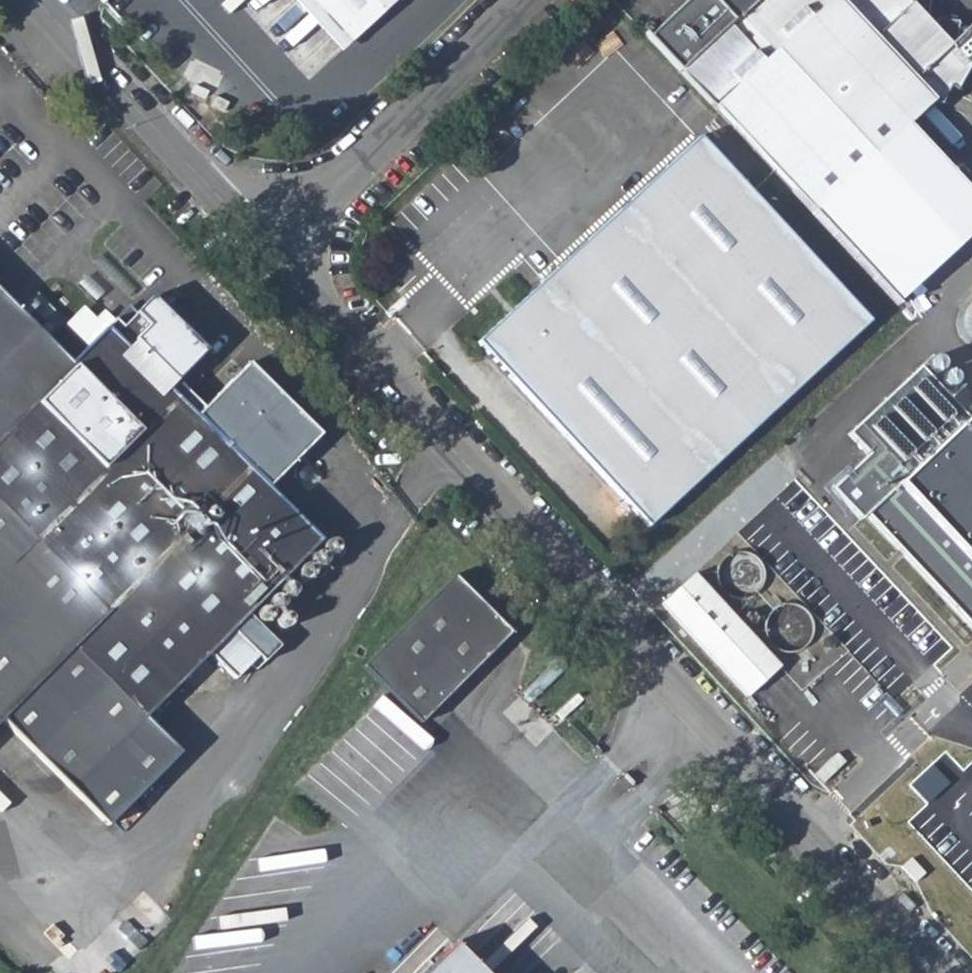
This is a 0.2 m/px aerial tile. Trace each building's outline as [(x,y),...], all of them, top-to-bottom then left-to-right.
[(355,45),(404,0),(314,0),(355,45)] [(739,134),(816,218),(901,308),(971,241),(971,195),(910,129),(933,108),(943,112),(954,95),(961,98),(971,74),(971,55),(963,63),(902,0),(701,0),(654,44),(739,134)] [(672,167),(726,227),(801,309),(828,336),(842,353),(871,325),(701,142),(672,167)] [(480,346),(608,487),(801,309),(726,227),(672,167),(480,346)] [(172,308),(192,323),(205,307),(185,291),(172,308)] [(24,310),(41,326),(56,310),(39,294),(24,310)] [(68,364),(0,297),(0,433),(68,364)] [(608,487),(648,531),(842,353),(828,336),(801,309),(608,487)] [(202,321),(193,331),(216,351),(225,340),(202,321)] [(319,545),(102,331),(68,364),(0,433),(0,504),(111,613),(73,651),(145,722),(319,545)] [(965,407),(921,358),(849,424),(869,448),(833,480),(971,622),(971,400),(965,407)] [(2,723),(73,651),(111,613),(0,504),(0,725),(2,723)] [(736,552),(728,555),(722,560),(718,567),(716,575),(717,582),(720,590),(726,595),(733,599),(741,600),(749,599),(755,595),(761,589),(764,582),(764,574),(762,566),(758,559),(751,555),(744,552),(736,552)] [(700,575),(666,609),(753,699),(787,668),(700,575)] [(368,680),(427,735),(515,643),(457,588),(368,680)] [(788,604),(780,607),(774,612),(770,619),(768,627),(769,634),(772,642),(777,647),(785,651),(792,652),(800,651),(807,647),(812,641),(816,634),(816,626),(814,618),(809,611),(803,607),(796,604),(788,604)] [(73,651),(2,723),(110,829),(181,757),(145,722),(73,651)] [(928,724),(964,763),(918,807),(939,829),(917,850),(966,903),(971,908),(971,689),(928,724)] [(935,777),(913,755),(878,788),(899,811),(935,777)] [(948,920),(956,913),(944,900),(936,906),(948,920)] [(452,932),(411,972),(492,972),(452,932)]
